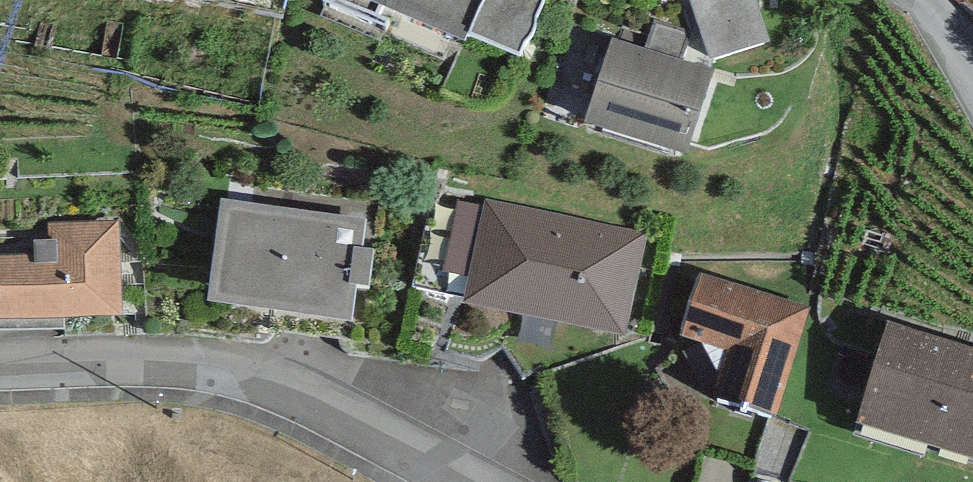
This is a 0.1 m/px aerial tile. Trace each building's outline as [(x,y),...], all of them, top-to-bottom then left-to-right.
[(465,55),(468,46),(488,0),(339,0),(465,55)] [(545,0),(488,0),(468,46),(520,68),(524,55),(529,50),(533,41),(536,35),(536,29),(547,1),(545,0)] [(690,4),(713,71),(769,52),(752,0),(702,0),(690,4)] [(715,78),(679,67),(691,34),(655,22),(644,56),(612,46),(584,134),(688,167),(715,78)] [(649,235),(485,200),(483,209),(458,203),(442,278),(468,284),(461,314),(624,349),(649,235)] [(367,222),(221,203),(206,314),(352,333),(357,295),(369,297),(374,255),(363,254),(367,222)] [(0,260),(0,336),(122,331),(118,224),(48,227),(49,244),(32,245),(33,258),(0,260)] [(810,312),(702,279),(681,346),(727,359),(713,404),(777,423),(810,312)] [(888,328),(856,433),(972,469),(972,354),(888,328)]
